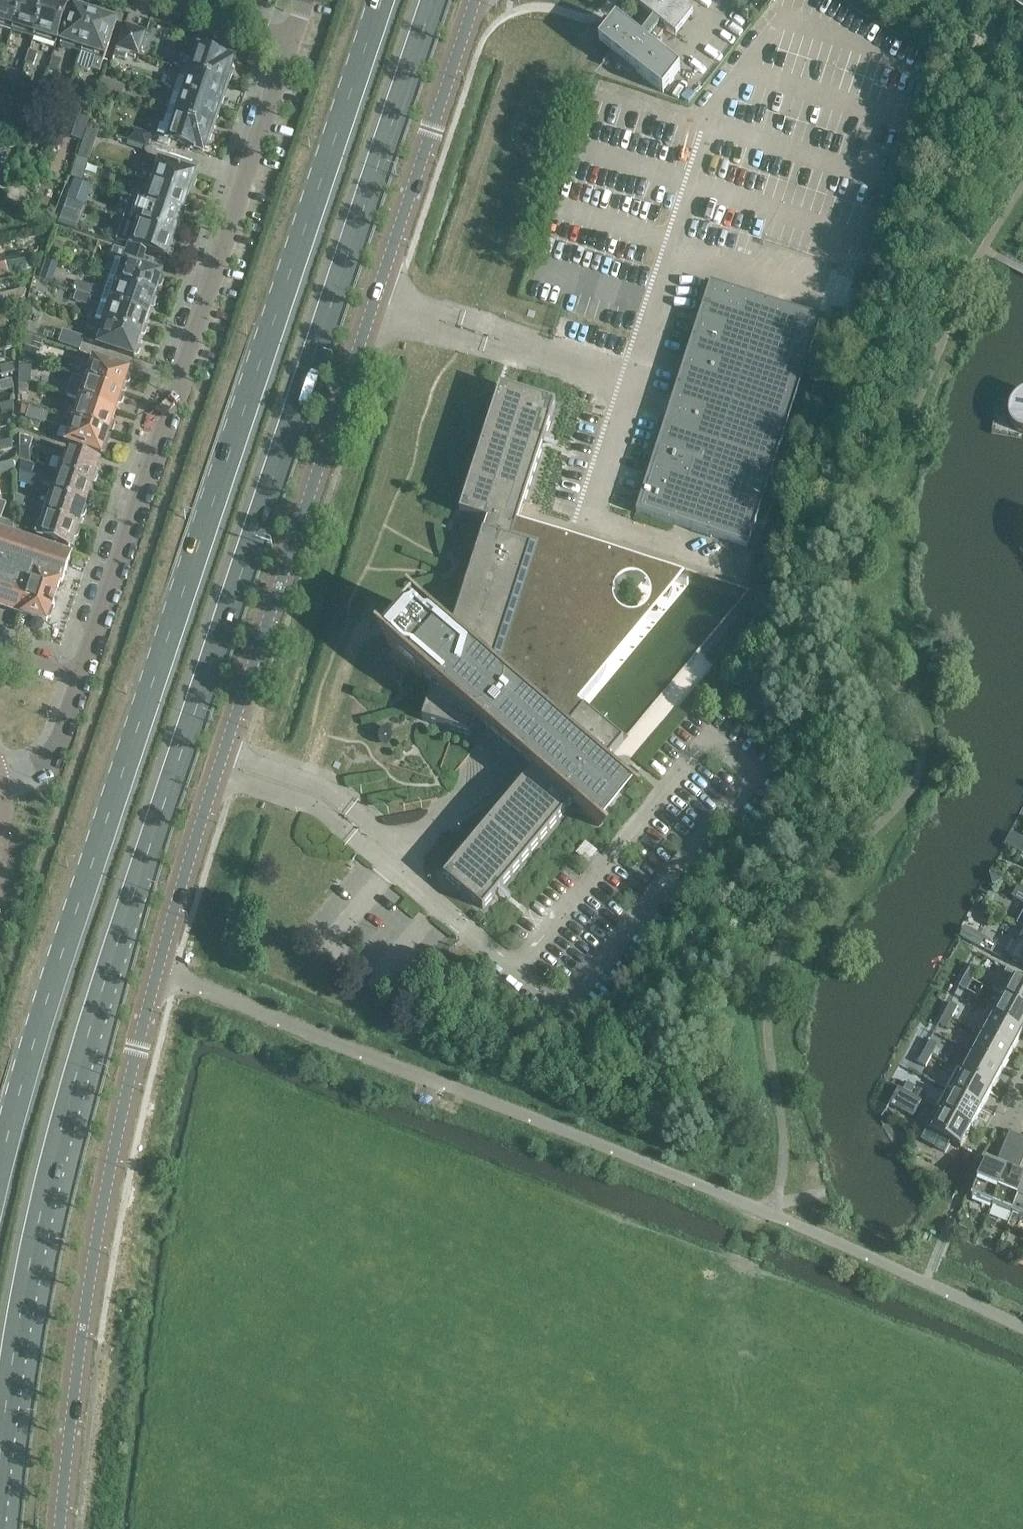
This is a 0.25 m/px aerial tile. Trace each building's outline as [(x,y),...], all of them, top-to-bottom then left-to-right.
[(13,31),(23,0),(0,0),(0,27),(13,31)] [(35,39),(47,0),(23,0),(13,31),(35,39)] [(49,0),(47,0),(35,39),(57,46),(70,7),(67,6),(66,2),(60,0),(57,3),(49,0)] [(631,3),(644,12),(629,31),(617,21),(599,44),(612,53),(603,65),(604,66),(609,59),(630,74),(629,75),(630,75),(634,71),(663,94),(667,89),(681,71),(651,48),(666,30),(677,38),(694,16),(683,8),(689,0),(633,0),(631,3)] [(1022,14),(1022,0),(1002,0),(1022,14)] [(73,46),(83,50),(84,50),(95,15),(93,14),(92,11),(86,9),(83,11),(73,7),(60,47),(71,50),(73,46)] [(97,15),(95,15),(84,50),(83,50),(78,65),(79,66),(81,69),(88,71),(91,70),(100,72),(117,22),(107,19),(106,16),(100,14),(97,15)] [(125,25),(118,48),(129,52),(136,28),(125,25)] [(148,32),(136,28),(129,52),(140,55),(148,32)] [(180,69),(189,73),(189,72),(226,84),(227,82),(230,81),(232,75),(231,71),(234,61),(188,45),(180,69)] [(129,52),(118,48),(115,57),(126,61),(129,52)] [(38,54),(30,51),(27,63),(34,65),(38,54)] [(49,71),(57,73),(62,60),(53,57),(49,71)] [(19,88),(23,74),(6,68),(2,82),(19,88)] [(223,94),(226,84),(189,72),(189,73),(187,79),(179,77),(174,92),(219,107),(219,105),(222,103),(224,97),(223,94)] [(103,81),(99,93),(121,100),(125,88),(103,81)] [(218,109),(219,107),(174,92),(169,107),(177,110),(175,117),(174,118),(211,130),(214,120),(218,118),(220,112),(218,109)] [(174,118),(175,117),(167,114),(159,138),(128,128),(124,139),(148,147),(174,156),(178,144),(203,153),(207,143),(210,141),(212,135),(210,132),(211,130),(174,118)] [(71,138),(82,141),(90,118),(78,115),(71,138)] [(176,157),(174,156),(148,147),(146,152),(151,160),(160,163),(156,174),(148,171),(138,173),(137,177),(153,183),(189,195),(192,186),(196,185),(198,179),(195,177),(196,174),(173,166),(176,157)] [(88,162),(76,157),(69,176),(81,180),(88,162)] [(188,197),(189,195),(153,183),(149,196),(138,193),(133,193),(131,199),(135,201),(135,200),(182,216),(185,206),(189,206),(191,200),(188,197)] [(179,225),(182,216),(135,200),(135,201),(132,209),(143,212),(139,225),(175,237),(176,234),(179,234),(181,228),(179,225)] [(59,224),(68,228),(76,205),(66,202),(59,224)] [(172,246),(175,237),(139,225),(132,246),(168,258),(169,255),(172,254),(174,249),(172,246)] [(116,259),(109,280),(155,296),(158,286),(162,285),(164,280),(162,277),(162,274),(151,270),(154,261),(115,248),(111,258),(116,259)] [(0,259),(0,276),(9,273),(5,258),(0,259)] [(40,278),(53,282),(59,264),(46,260),(40,278)] [(155,297),(155,296),(109,280),(102,301),(148,316),(152,307),(155,306),(157,300),(155,297)] [(704,303),(698,321),(636,513),(748,550),(822,319),(706,281),(699,302),(704,303)] [(76,292),(90,296),(93,287),(77,282),(74,291),(76,292)] [(3,304),(4,303),(22,299),(25,289),(1,295),(3,304)] [(91,297),(76,292),(73,301),(89,306),(91,297)] [(22,299),(4,303),(7,312),(16,310),(20,305),(22,299)] [(102,301),(95,321),(141,336),(142,335),(146,334),(148,328),(145,325),(148,316),(102,301)] [(138,346),(141,336),(95,321),(91,319),(88,328),(103,333),(99,346),(134,358),(135,355),(139,354),(141,349),(138,346)] [(64,332),(60,343),(80,350),(84,339),(64,332)] [(7,349),(20,346),(17,335),(4,338),(7,349)] [(26,335),(25,346),(40,351),(44,341),(26,335)] [(94,358),(86,379),(123,392),(126,382),(130,381),(132,376),(129,373),(130,370),(94,358)] [(15,372),(12,363),(0,367),(0,368),(2,375),(15,372)] [(20,384),(30,385),(31,385),(32,368),(20,368),(19,384),(20,384)] [(122,394),(123,392),(86,379),(73,375),(66,396),(79,400),(116,412),(119,403),(123,402),(125,397),(122,394)] [(0,383),(0,390),(1,393),(15,389),(12,380),(0,383)] [(20,395),(29,395),(30,385),(20,384),(20,395)] [(579,704),(684,577),(518,524),(556,404),(501,386),(460,513),(487,522),(450,635),(427,615),(425,617),(430,621),(400,657),(395,653),(394,655),(421,678),(424,675),(434,684),(423,721),(471,736),(477,719),(513,749),(512,751),(512,752),(512,754),(512,756),(513,758),(515,759),(517,760),(519,759),(520,759),(522,757),(535,768),(444,877),(483,910),(574,801),(585,810),(583,813),(599,827),(601,825),(596,821),(626,785),(630,789),(632,787),(616,773),(613,776),(603,767),(624,741),(579,704)] [(1022,393),(1020,394),(1018,396),(1016,397),(1014,399),(1013,401),(1011,404),(1010,406),(1010,407),(1009,410),(1009,412),(1009,415),(1009,416),(1009,418),(1010,420),(1011,423),(1011,424),(1013,426),(1015,428),(1016,429),(1019,432),(1021,433),(1022,434),(1022,393)] [(113,422),(116,412),(79,400),(73,421),(109,433),(110,431),(113,430),(115,425),(113,422)] [(2,415),(13,412),(13,401),(0,405),(0,408),(2,415)] [(31,407),(27,417),(40,421),(47,420),(49,413),(31,407)] [(72,421),(60,417),(57,426),(70,430),(65,442),(102,455),(103,452),(106,453),(109,444),(106,443),(109,433),(73,421),(72,421)] [(20,435),(19,459),(30,462),(29,450),(32,439),(20,435)] [(0,442),(0,448),(1,452),(12,449),(12,439),(0,442)] [(65,451),(58,473),(93,484),(93,482),(96,481),(98,475),(97,472),(100,462),(65,451)] [(14,472),(15,462),(1,465),(4,475),(14,472)] [(36,478),(24,473),(21,482),(33,487),(36,478)] [(51,494),(86,505),(86,504),(89,502),(91,496),(90,493),(93,484),(58,473),(51,494)] [(85,507),(86,505),(51,494),(44,515),(79,526),(82,517),(85,515),(87,510),(85,507)] [(27,500),(15,496),(15,505),(24,508),(27,500)] [(14,532),(14,524),(1,519),(6,504),(0,502),(0,528),(14,532)] [(79,526),(44,515),(37,536),(72,548),(75,538),(78,537),(80,531),(78,528),(79,526)] [(63,583),(73,552),(14,532),(0,528),(0,606),(47,622),(48,618),(51,618),(63,583)] [(72,563),(83,567),(85,560),(74,556),(72,563)] [(673,674),(640,723),(653,732),(687,683),(673,674)] [(1022,850),(1022,835),(1011,830),(1006,843),(1022,850)] [(982,947),(987,939),(978,934),(974,943),(982,947)] [(1022,940),(1020,939),(1010,958),(1022,965),(1022,939),(1022,940)] [(973,981),(979,969),(971,965),(965,976),(973,981)] [(967,992),(973,981),(965,976),(959,987),(967,992)] [(1022,1006),(1022,982),(1012,976),(1003,995),(1022,1006)] [(1003,995),(992,1014),(1022,1031),(1022,1006),(1003,995)] [(959,1007),(951,1003),(945,1014),(953,1019),(959,1007)] [(947,1030),(953,1019),(945,1014),(939,1025),(947,1030)] [(1022,1033),(1022,1031),(992,1014),(982,1034),(1013,1051),(1022,1033)] [(1003,1070),(1013,1051),(982,1034),(974,1030),(964,1049),(971,1053),(1003,1070)] [(924,1052),(932,1057),(938,1045),(930,1041),(924,1052)] [(926,1068),(932,1057),(924,1052),(918,1063),(926,1068)] [(992,1090),(1003,1070),(971,1053),(961,1071),(960,1073),(992,1090)] [(992,1090),(960,1073),(961,1071),(958,1070),(947,1090),(982,1109),(992,1090)] [(904,1090),(912,1095),(916,1086),(918,1083),(910,1079),(904,1090)] [(916,1086),(912,1095),(917,1097),(923,1101),(927,1093),(916,1086)] [(904,1090),(899,1088),(890,1104),(903,1111),(907,1102),(919,1108),(923,1101),(917,1097),(912,1095),(904,1090)] [(982,1109),(947,1090),(936,1110),(971,1129),(982,1109)] [(961,1148),(971,1129),(936,1110),(926,1128),(928,1129),(922,1140),(945,1153),(951,1142),(960,1146),(960,1148),(961,1148)] [(1010,1133),(1002,1151),(997,1164),(986,1159),(971,1198),(992,1207),(1020,1137),(1010,1133)] [(1022,1188),(1022,1175),(1018,1173),(1022,1162),(1022,1138),(1020,1137),(992,1207),(1012,1215),(1022,1188)] [(1012,1215),(1009,1223),(1022,1228),(1022,1188),(1012,1215)]
